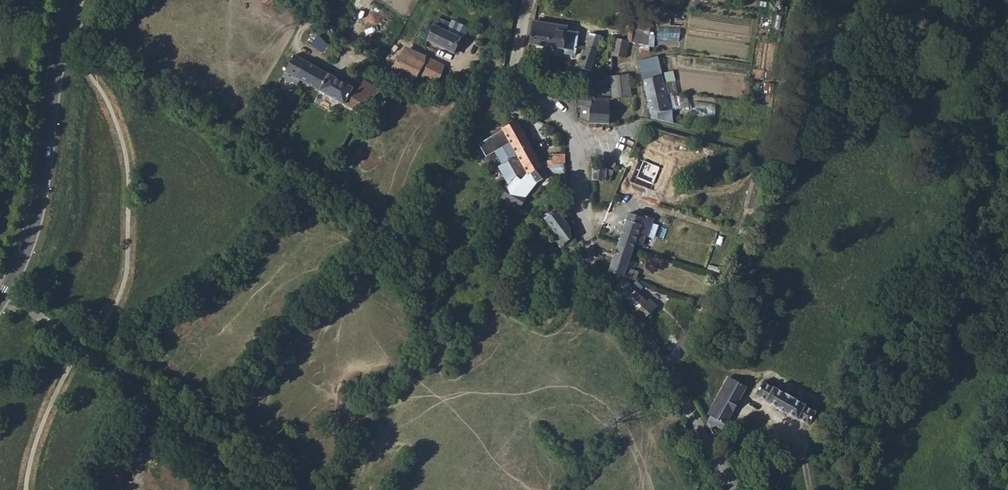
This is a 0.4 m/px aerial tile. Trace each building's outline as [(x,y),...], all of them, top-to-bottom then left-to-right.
[(447,31),(451,24),(436,18),(425,41),(461,58),(468,42),(447,31)] [(474,31),(452,20),(450,24),(451,24),(447,31),(468,42),(471,37),(474,31)] [(564,50),(576,51),(578,33),(567,31),(567,27),(533,22),(528,45),(564,50)] [(632,31),(631,43),(648,47),(651,22),(632,22),(632,26),(630,25),(630,31),(632,31)] [(658,40),(681,40),(681,27),(659,27),(658,40)] [(328,59),(333,51),(317,35),(310,47),(321,53),(320,55),(328,59)] [(588,35),(578,68),(590,72),(600,39),(588,35)] [(474,40),(471,37),(468,42),(461,58),(465,59),(474,40)] [(612,58),(626,59),(629,43),(615,39),(612,58)] [(423,56),(404,47),(402,52),(423,63),(423,56)] [(423,63),(402,52),(391,68),(415,79),(417,78),(422,67),(423,63)] [(360,92),(293,55),(284,72),(281,77),(289,81),(292,76),(360,114),(366,104),(381,91),(365,83),(360,92)] [(444,65),(423,56),(423,63),(422,67),(417,78),(424,79),(438,81),(444,65)] [(640,69),(645,96),(666,96),(665,91),(658,65),(640,69)] [(664,73),(665,82),(676,80),(674,71),(664,73)] [(630,75),(612,78),(612,82),(613,92),(613,99),(624,98),(632,97),(630,75)] [(678,89),(665,91),(666,96),(645,96),(650,120),(652,120),(656,121),(673,125),(672,110),(670,110),(669,103),(680,100),(678,89)] [(595,100),(595,97),(594,93),(575,95),(578,116),(581,120),(586,122),(591,123),(592,101),(595,100)] [(610,99),(595,97),(595,100),(592,101),(591,123),(610,124),(610,99)] [(461,118),(463,107),(456,105),(454,116),(461,118)] [(565,165),(564,154),(551,156),(551,160),(540,162),(529,145),(530,144),(515,120),(500,129),(501,130),(478,144),(485,156),(492,152),(499,164),(504,161),(514,178),(520,170),(526,172),(527,173),(540,167),(548,165),(557,164),(565,165)] [(521,209),(526,199),(525,198),(533,185),(551,175),(552,179),(559,179),(559,183),(567,183),(567,177),(565,178),(565,165),(557,164),(548,165),(540,167),(527,173),(521,182),(514,178),(506,191),(502,198),(521,209)] [(612,180),(613,175),(614,173),(592,166),(593,183),(610,184),(612,180)] [(520,170),(514,178),(521,182),(527,173),(526,172),(520,170)] [(618,189),(629,194),(637,175),(625,170),(618,189)] [(612,180),(619,184),(621,178),(613,175),(612,180)] [(751,210),(758,183),(751,181),(744,208),(751,210)] [(752,222),(755,224),(765,185),(758,183),(751,210),(751,212),(753,213),(752,222)] [(570,229),(557,211),(544,220),(557,237),(553,240),(560,249),(564,246),(563,245),(571,240),(570,229)] [(629,213),(618,247),(633,252),(635,244),(642,245),(643,243),(645,234),(647,235),(652,219),(644,216),(643,219),(629,213)] [(610,252),(613,245),(600,239),(597,245),(610,252)] [(511,240),(502,257),(508,261),(517,244),(511,240)] [(618,247),(610,273),(635,282),(638,272),(635,271),(637,264),(630,261),(633,252),(618,247)] [(623,280),(614,288),(645,320),(656,309),(649,300),(646,302),(642,298),(637,294),(642,288),(637,282),(631,288),(623,280)] [(715,291),(721,293),(725,284),(718,281),(715,291)] [(710,294),(706,307),(713,310),(718,296),(710,294)] [(697,325),(707,329),(714,311),(713,310),(706,307),(704,307),(697,325)] [(711,418),(707,424),(712,431),(714,428),(718,431),(722,425),(725,426),(746,388),(730,379),(728,382),(709,417),(711,418)] [(762,383),(755,395),(764,401),(764,402),(796,420),(797,419),(808,425),(815,412),(805,407),(806,406),(774,389),(773,389),(762,383)]
